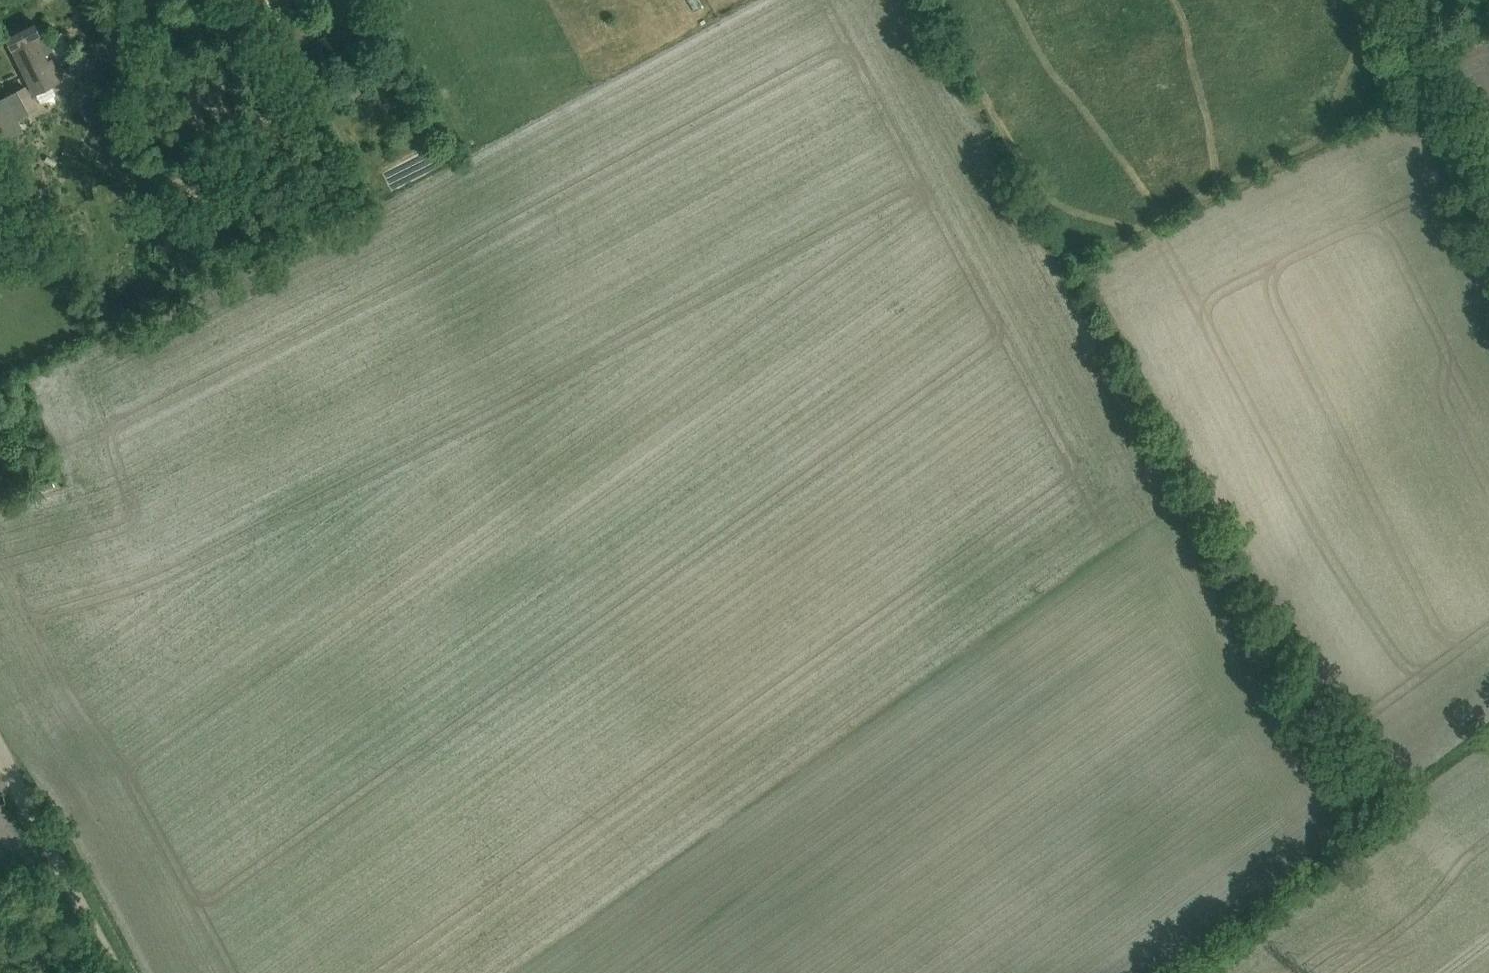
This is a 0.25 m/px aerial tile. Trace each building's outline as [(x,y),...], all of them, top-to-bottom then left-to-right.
[(33,22),(4,36),(12,52),(24,76),(48,64),(36,40),(41,38),(33,22)]
